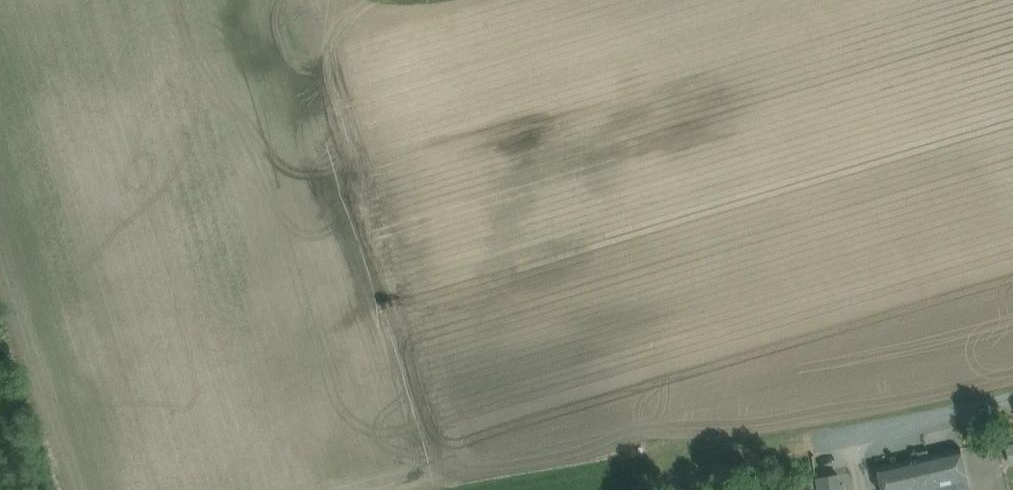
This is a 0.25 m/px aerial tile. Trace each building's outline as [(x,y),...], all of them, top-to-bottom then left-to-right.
[(961,447),(878,466),(883,489),(971,489),(961,447)]
